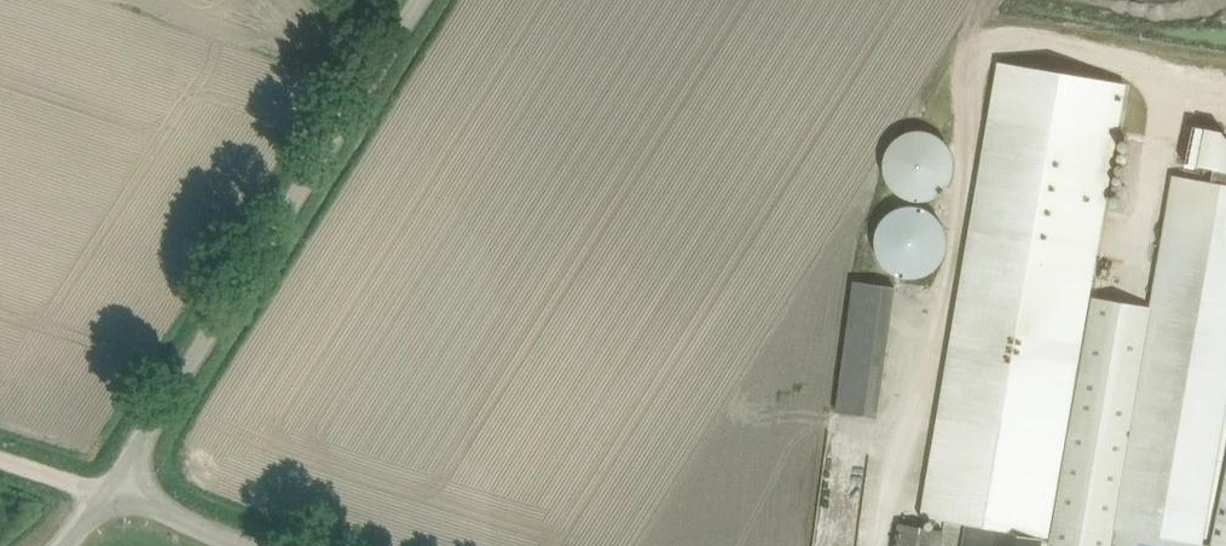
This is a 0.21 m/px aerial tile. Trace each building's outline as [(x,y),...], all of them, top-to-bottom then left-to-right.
[(947,194),(949,133),(890,131),(888,191),(947,194)] [(876,211),(881,271),(944,266),(939,206),(876,211)] [(878,414),(894,283),(852,278),(836,409),(878,414)] [(921,480),(1225,536),(1225,382),(948,330),(921,480)] [(941,527),(897,522),(894,545),(939,545),(941,527)] [(968,526),(964,545),(994,545),(996,531),(968,526)] [(994,545),(1041,545),(1043,539),(996,531),(994,545)]
